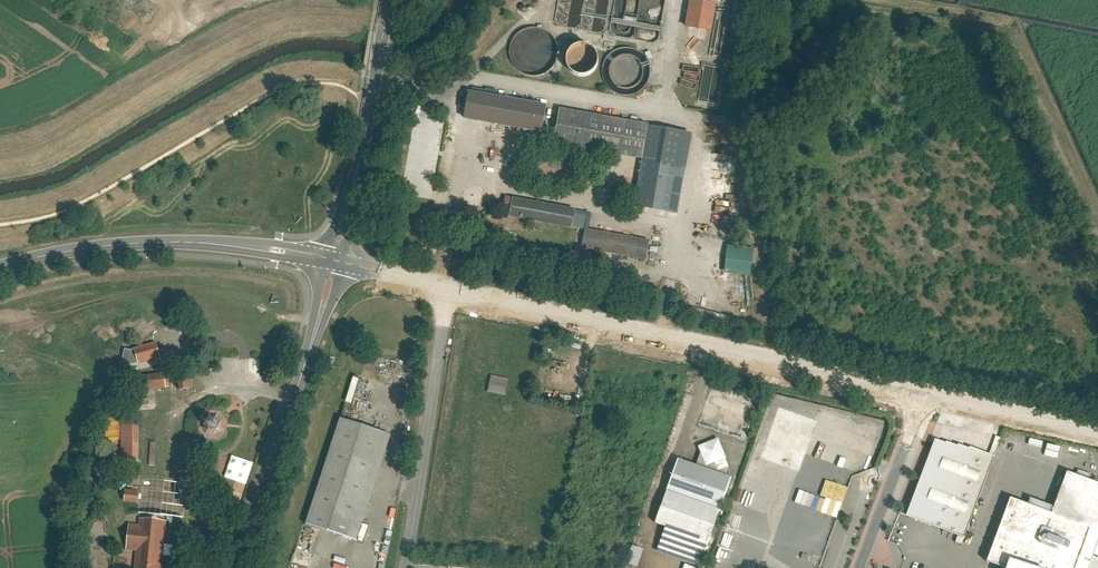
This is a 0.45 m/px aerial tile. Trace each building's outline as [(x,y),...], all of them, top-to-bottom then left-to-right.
[(709,0),(689,0),(684,25),(711,29),(716,1),(709,0)] [(638,37),(657,42),(660,32),(641,26),(638,37)] [(704,66),(701,98),(719,100),(722,68),(704,66)] [(462,114),(540,127),(544,102),(466,89),(462,114)] [(559,105),(553,139),(642,154),(648,123),(648,120),(559,105)] [(692,131),(648,123),(642,154),(640,160),(685,169),(692,131)] [(609,179),(614,165),(607,163),(602,177),(609,179)] [(607,181),(614,185),(623,172),(615,167),(607,181)] [(573,204),(510,193),(507,211),(570,222),(573,204)] [(581,243),(644,254),(647,237),(584,226),(581,243)] [(754,246),(727,243),(723,271),(750,275),(754,246)] [(606,261),(605,261),(606,255),(581,250),(577,269),(596,273),(595,278),(602,279),(606,261)] [(160,356),(155,340),(132,347),(137,363),(160,356)] [(189,387),(188,376),(184,376),(183,370),(176,370),(178,388),(189,387)] [(165,388),(163,371),(135,375),(137,391),(165,388)] [(508,378),(490,374),(487,391),(504,395),(508,378)] [(215,434),(218,432),(220,430),(221,427),(222,424),(221,421),(220,418),(217,416),(214,414),(210,414),(207,415),(205,417),(204,417),(203,420),(202,424),(202,427),(204,430),(206,432),(209,434),(212,434),(215,434)] [(340,414),(304,521),(355,538),(391,430),(340,414)] [(106,419),(106,443),(137,442),(137,418),(106,419)] [(989,463),(932,442),(905,517),(962,538),(989,463)] [(730,477),(678,459),(655,524),(664,527),(655,553),(697,565),(730,477)] [(1005,499),(982,561),(996,566),(996,567),(1097,567),(1097,562),(1090,559),(1097,534),(1097,485),(1063,474),(1049,516),(1005,499)] [(137,503),(138,490),(124,488),(123,502),(137,503)] [(138,517),(137,524),(128,523),(125,549),(136,550),(134,567),(162,567),(167,520),(138,517)] [(630,545),(624,562),(636,566),(642,549),(630,545)]
